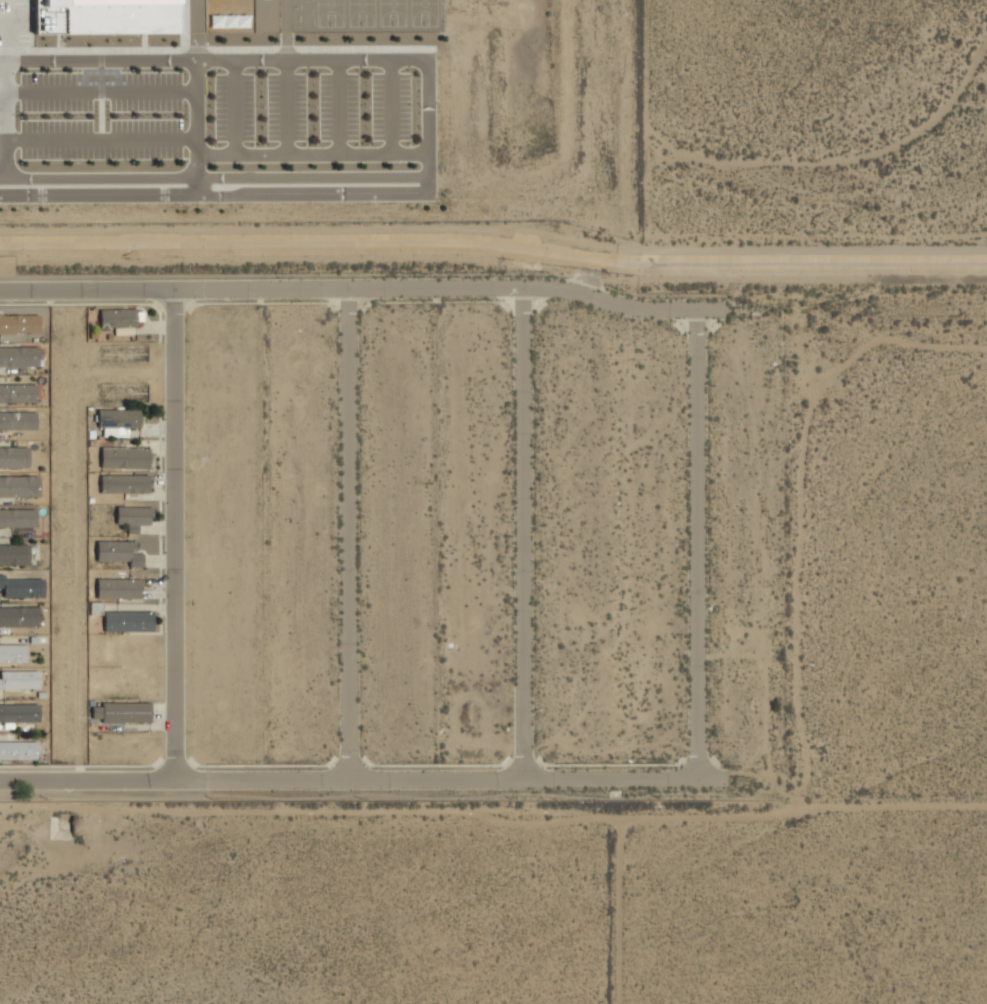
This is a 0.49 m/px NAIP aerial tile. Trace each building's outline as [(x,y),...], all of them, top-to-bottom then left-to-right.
[(38,4),(63,4),(64,35),(178,35),(178,0),(38,0),(38,4)] [(136,310),(100,310),(100,329),(136,329),(136,310)] [(40,315),(0,315),(0,334),(40,334),(40,315)] [(38,366),(38,347),(0,347),(0,366),(38,366)] [(37,403),(37,385),(0,385),(0,403),(37,403)] [(139,410),(98,410),(98,429),(139,429),(139,410)] [(36,412),(0,413),(0,431),(36,430),(36,412)] [(0,448),(0,469),(29,469),(29,448),(0,448)] [(150,449),(100,449),(100,469),(150,469),(150,449)] [(150,494),(150,476),(100,476),(100,494),(150,494)] [(0,478),(0,498),(39,498),(39,478),(0,478)] [(150,509),(116,509),(116,526),(150,526),(150,509)] [(36,528),(36,511),(0,511),(0,528),(36,528)] [(129,562),(129,570),(143,570),(143,555),(134,555),(134,542),(96,542),(96,561),(129,562)] [(30,568),(30,545),(0,545),(0,568),(30,568)] [(3,589),(3,599),(44,599),(44,579),(0,579),(0,589),(3,589)] [(97,600),(140,600),(140,580),(97,580),(97,600)] [(100,614),(100,602),(89,602),(89,614),(100,614)] [(0,608),(0,628),(39,628),(39,608),(0,608)] [(156,632),(156,613),(104,613),(104,632),(156,632)] [(0,645),(0,663),(27,663),(27,645),(0,645)] [(1,680),(0,680),(0,691),(40,691),(40,672),(1,672),(1,680)] [(90,724),(151,724),(151,704),(90,704),(90,724)] [(0,705),(0,722),(39,722),(39,705),(0,705)] [(0,742),(0,761),(36,761),(36,743),(0,742)]
